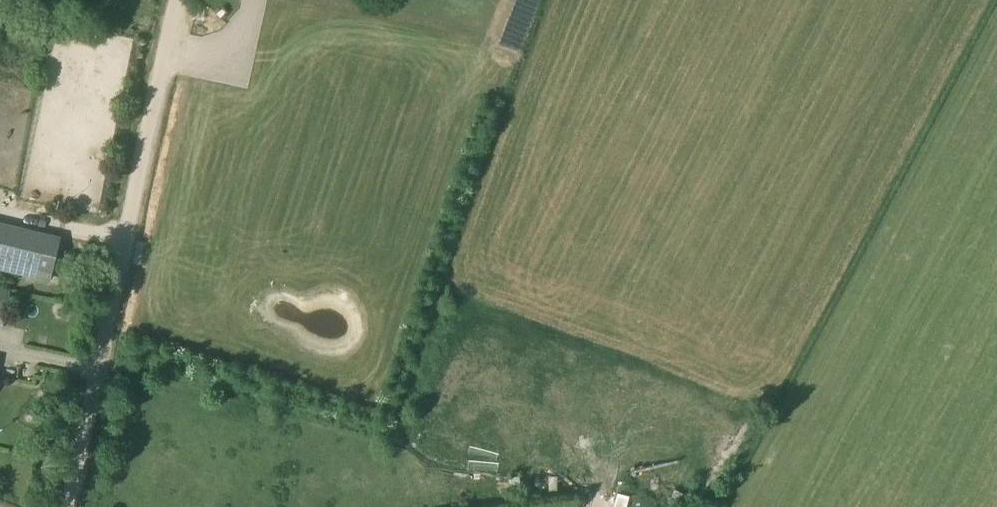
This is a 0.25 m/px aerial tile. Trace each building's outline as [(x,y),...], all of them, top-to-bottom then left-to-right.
[(50,277),(59,238),(0,224),(0,265),(50,277)] [(2,327),(11,289),(0,287),(0,326),(2,327)]
